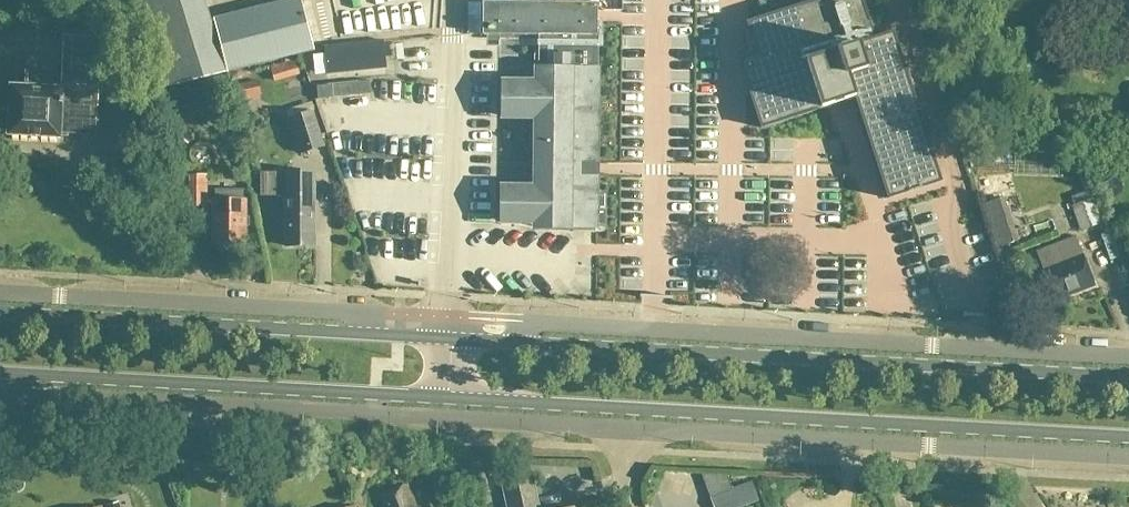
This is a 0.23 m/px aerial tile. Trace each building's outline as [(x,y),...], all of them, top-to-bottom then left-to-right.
[(155,92),(312,52),(298,0),(297,0),(207,23),(200,0),(127,0),(155,92)] [(481,37),(538,37),(537,85),(501,84),(501,118),(537,118),(536,190),(500,189),(500,223),(534,223),(534,229),(563,229),(567,229),(567,228),(593,229),(605,229),(605,196),(594,196),(596,69),(595,69),(595,37),(595,0),(509,0),(509,4),(481,3),(481,37)] [(886,200),(940,183),(891,34),(873,40),(860,0),(820,0),(746,24),(756,56),(738,62),(760,130),(853,99),(886,200)] [(58,90),(44,89),(45,75),(24,74),(23,88),(7,88),(6,113),(0,112),(0,134),(5,135),(5,138),(58,140),(58,135),(92,136),(93,109),(96,109),(98,40),(61,38),(58,90)] [(322,49),(325,76),(383,70),(380,43),(322,49)] [(293,62),(267,70),(272,85),(297,77),(293,62)] [(248,95),(246,87),(257,84),(257,82),(232,87),(235,98),(248,95)] [(194,118),(190,106),(177,109),(181,122),(194,118)] [(309,114),(287,121),(298,155),(320,148),(309,114)] [(283,196),(282,236),(282,249),(311,249),(311,197),(311,196),(311,176),(283,175),(283,196)] [(205,184),(187,184),(187,209),(198,209),(205,209),(205,184)] [(210,203),(210,247),(242,247),(243,203),(240,203),(240,191),(213,191),(212,203),(210,203)] [(1016,242),(1002,199),(982,206),(996,249),(1016,242)] [(1090,201),(1069,208),(1078,232),(1098,225),(1090,201)] [(1034,254),(1053,302),(1091,286),(1072,239),(1034,254)] [(754,504),(747,484),(721,493),(726,506),(745,506),(754,504)] [(404,485),(373,498),(377,506),(414,506),(404,485)] [(503,503),(504,506),(532,506),(530,497),(503,503)]
